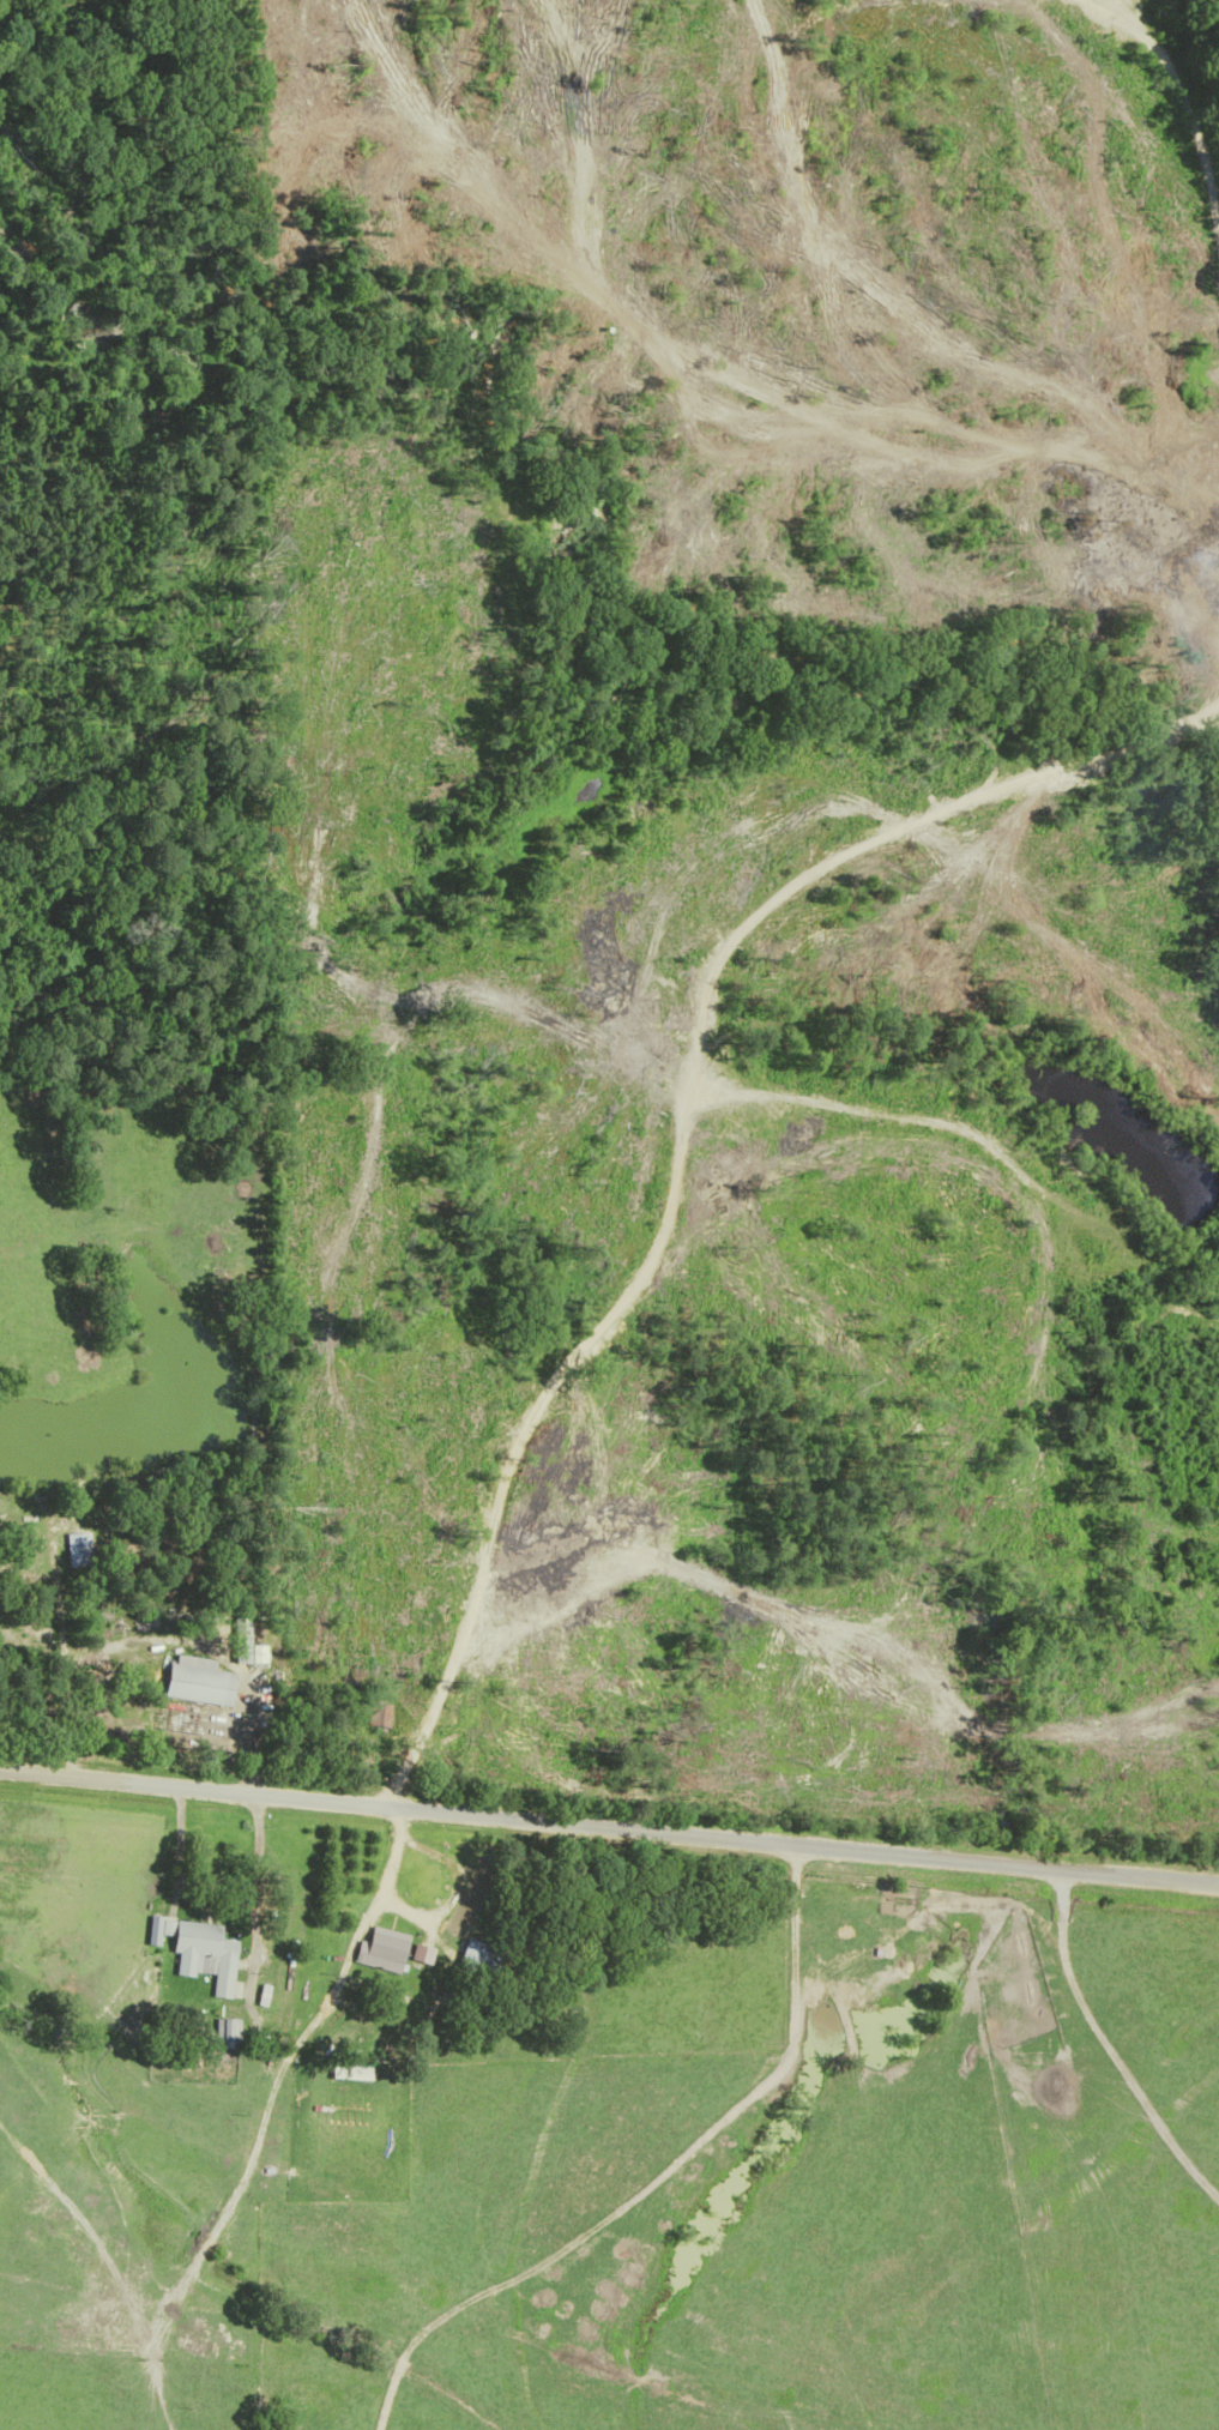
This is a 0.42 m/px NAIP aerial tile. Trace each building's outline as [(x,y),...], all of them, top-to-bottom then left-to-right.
[(63,1539),(63,1564),(72,1564),(72,1539),(63,1539)] [(158,1701),(222,1711),(228,1677),(163,1667),(158,1701)] [(208,2001),(228,2003),(233,1944),(215,1943),(216,1930),(169,1925),(166,1956),(173,1957),(171,1980),(189,1982),(191,1959),(212,1961),(208,2001)] [(395,1978),(404,1938),(366,1930),(363,1946),(354,1944),(349,1969),(395,1978)] [(500,1955),(468,1937),(451,1967),(484,1985),(500,1955)] [(212,2046),(234,2046),(234,2022),(212,2022),(212,2046)]
